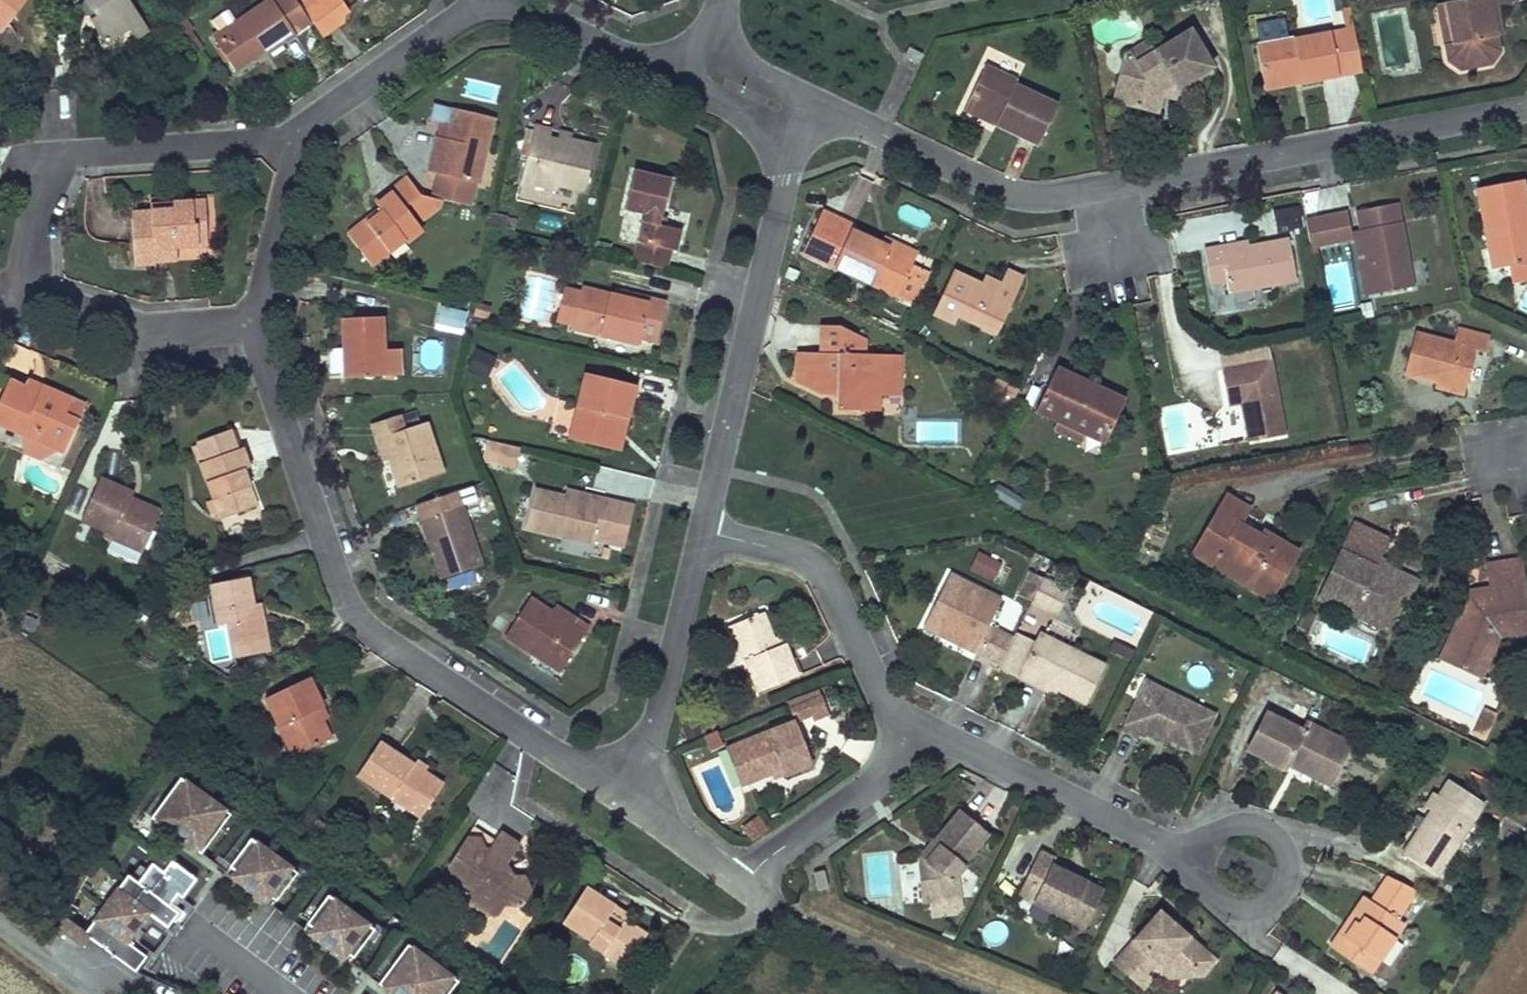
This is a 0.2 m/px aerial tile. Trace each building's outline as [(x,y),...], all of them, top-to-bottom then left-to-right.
[(78,9),(103,47),(126,31),(117,19),(130,10),(123,0),(83,0),(85,3),(78,9)] [(270,7),(293,40),(310,28),(302,17),(294,4),(291,0),(281,0),(270,7)] [(302,17),(323,3),(321,0),(300,0),(294,4),(302,17)] [(320,42),(339,29),(339,19),(345,14),(335,0),(327,0),(323,3),(302,17),(310,28),(320,42)] [(1508,0),(1474,0),(1438,7),(1442,30),(1448,29),(1452,50),(1438,52),(1440,67),(1456,79),(1481,75),(1493,61),(1491,43),(1486,14),(1494,12),(1510,10),(1508,0)] [(270,7),(269,5),(213,44),(236,78),(260,61),(258,58),(276,45),(280,52),(294,42),(293,40),(270,7)] [(1442,30),(1438,7),(1431,8),(1438,52),(1452,50),(1448,29),(1442,30)] [(145,33),(130,10),(117,19),(126,31),(133,42),(145,33)] [(1486,14),(1491,43),(1499,42),(1494,12),(1486,14)] [(1346,15),(1336,17),(1339,36),(1350,34),(1346,15)] [(1205,70),(1183,32),(1149,53),(1129,66),(1116,62),(1110,87),(1114,87),(1123,102),(1121,108),(1150,116),(1155,98),(1156,94),(1169,86),(1172,90),(1205,70)] [(1339,36),(1326,39),(1335,84),(1359,80),(1350,34),(1339,36)] [(1289,40),(1251,47),(1259,89),(1296,82),(1298,91),(1335,84),(1326,39),(1290,46),(1289,40)] [(1118,57),(1116,62),(1129,66),(1149,53),(1142,42),(1118,57)] [(262,64),(280,52),(276,45),(258,58),(260,61),(262,64)] [(923,54),(909,47),(903,58),(918,65),(923,54)] [(1495,72),(1493,61),(1481,75),(1495,72)] [(1027,149),(1048,103),(1006,83),(1009,77),(978,63),(958,106),(992,122),(988,131),(1027,149)] [(1443,82),(1456,79),(1440,67),(1443,82)] [(1296,82),(1259,89),(1260,98),(1298,91),(1296,82)] [(1169,102),(1172,90),(1169,86),(1156,94),(1155,98),(1169,102)] [(1114,87),(1110,87),(1105,104),(1121,108),(1123,102),(1114,87)] [(992,122),(958,106),(954,115),(988,131),(992,122)] [(473,190),(491,122),(452,112),(443,144),(433,142),(424,177),(473,190)] [(542,134),(523,130),(510,187),(548,196),(550,188),(576,194),(586,150),(561,144),(559,149),(544,146),(539,145),(542,134)] [(559,149),(561,144),(562,138),(547,134),(544,146),(559,149)] [(612,214),(631,218),(620,263),(653,270),(657,254),(666,256),(669,244),(671,232),(649,227),(660,182),(622,173),(612,214)] [(1521,184),(1473,192),(1488,276),(1501,274),(1524,270),(1519,245),(1518,234),(1526,223),(1521,184)] [(1321,187),(1321,204),(1343,203),(1343,187),(1321,187)] [(368,273),(418,236),(389,197),(371,210),(377,218),(345,241),(368,273)] [(203,206),(189,207),(191,232),(194,232),(196,252),(206,251),(203,206)] [(128,221),(131,273),(153,271),(152,255),(175,254),(196,252),(194,232),(191,232),(189,207),(167,208),(168,218),(128,221)] [(1395,207),(1351,215),(1362,273),(1367,299),(1410,291),(1395,207)] [(860,230),(842,221),(829,213),(807,256),(838,272),(898,304),(917,268),(884,251),(856,236),(860,230)] [(1338,217),(1298,224),(1303,251),(1343,244),(1338,217)] [(1526,223),(1518,234),(1519,245),(1526,243),(1526,226),(1526,223)] [(1221,283),(1223,294),(1289,281),(1281,239),(1244,247),(1213,252),(1212,245),(1196,248),(1203,286),(1221,283)] [(1242,239),(1212,245),(1213,252),(1244,247),(1242,239)] [(884,251),(917,268),(921,260),(888,243),(884,251)] [(152,255),(153,271),(176,269),(175,254),(152,255)] [(1413,261),(1416,282),(1427,281),(1425,260),(1413,261)] [(1330,265),(1337,302),(1353,299),(1345,262),(1330,265)] [(1524,270),(1501,274),(1504,293),(1526,289),(1526,287),(1524,270)] [(968,289),(941,276),(923,317),(948,328),(951,319),(973,328),(976,322),(993,330),(1015,281),(997,273),(989,291),(971,282),(968,289)] [(1358,301),(1367,299),(1362,273),(1353,275),(1358,301)] [(637,311),(639,303),(607,295),(605,303),(637,311)] [(573,296),(566,323),(648,342),(652,324),(656,306),(639,303),(637,311),(605,303),(573,296)] [(385,380),(385,321),(346,321),(346,380),(385,380)] [(990,336),(993,330),(976,322),(973,328),(990,336)] [(838,418),(867,418),(867,392),(885,392),(884,403),(901,403),(901,387),(895,387),(895,375),(901,375),(901,360),(867,360),(867,344),(842,331),(821,333),(822,364),(817,362),(811,359),(802,390),(827,404),(831,396),(838,401),(838,418)] [(1432,387),(1458,395),(1469,357),(1481,360),(1486,342),(1452,332),(1447,350),(1410,339),(1399,377),(1432,387)] [(472,348),(470,370),(493,372),(495,350),(472,348)] [(802,390),(811,359),(801,354),(802,390)] [(1242,448),(1276,442),(1262,367),(1215,376),(1222,412),(1235,409),(1242,448)] [(1119,404),(1047,369),(1026,413),(1049,424),(1075,436),(1099,448),(1119,404)] [(572,373),(555,440),(600,451),(608,420),(616,423),(621,405),(626,387),(572,373)] [(1007,408),(1014,394),(991,383),(984,397),(1007,408)] [(1456,401),(1458,395),(1432,387),(1430,393),(1456,401)] [(66,459),(79,428),(66,422),(73,406),(44,394),(41,400),(28,395),(12,388),(0,415),(0,430),(66,459)] [(41,400),(44,394),(31,388),(28,395),(41,400)] [(867,392),(867,418),(884,419),(884,403),(885,392),(867,392)] [(66,422),(79,428),(86,412),(73,406),(66,422)] [(441,476),(425,423),(406,429),(402,416),(370,426),(375,443),(383,440),(389,459),(398,489),(441,476)] [(609,453),(616,423),(608,420),(600,451),(609,453)] [(1071,445),(1075,436),(1049,424),(1045,432),(1071,445)] [(233,453),(227,433),(193,443),(200,464),(195,465),(213,525),(253,513),(241,476),(245,475),(238,452),(233,453)] [(383,440),(375,443),(381,461),(389,459),(383,440)] [(502,468),(508,445),(487,440),(481,463),(502,468)] [(134,500),(101,482),(81,519),(112,535),(110,538),(140,554),(156,524),(129,509),(133,503),(134,500)] [(589,508),(591,499),(561,492),(559,501),(589,508)] [(516,529),(583,544),(584,537),(600,541),(604,522),(608,503),(591,499),(589,508),(559,501),(525,493),(516,529)] [(1260,594),(1283,547),(1250,531),(1247,538),(1225,527),(1233,510),(1212,500),(1188,548),(1210,559),(1206,567),(1260,594)] [(129,509),(156,524),(160,517),(133,503),(129,509)] [(478,569),(459,513),(419,526),(438,583),(478,569)] [(1370,534),(1352,525),(1317,593),(1350,610),(1353,603),(1386,620),(1398,597),(1393,594),(1400,580),(1371,565),(1369,570),(1355,563),(1370,534)] [(1384,540),(1370,534),(1355,563),(1369,570),(1371,565),(1384,540)] [(1210,559),(1188,548),(1184,556),(1206,567),(1210,559)] [(976,549),(967,571),(993,581),(1001,560),(976,549)] [(1517,562),(1500,565),(1505,593),(1475,599),(1476,604),(1460,607),(1440,648),(1470,664),(1485,631),(1526,621),(1526,620),(1517,562)] [(1505,593),(1500,565),(1485,568),(1488,589),(1464,593),(1460,607),(1476,604),(1475,599),(1505,593)] [(1006,596),(952,571),(927,624),(1002,660),(1015,633),(994,623),(1006,596)] [(1030,602),(1041,578),(1029,572),(1018,596),(1030,602)] [(1059,587),(1041,578),(1030,602),(1047,610),(1059,587)] [(267,642),(259,603),(252,604),(247,579),(207,587),(209,597),(194,600),(201,634),(226,629),(230,649),(267,642)] [(1350,610),(1317,593),(1314,600),(1385,635),(1410,585),(1400,580),(1393,594),(1398,597),(1386,620),(1353,603),(1350,610)] [(1068,591),(1059,587),(1047,610),(1056,614),(1068,591)] [(538,611),(519,599),(495,635),(551,671),(574,634),(561,626),(538,611)] [(538,611),(561,626),(566,619),(543,604),(538,611)] [(763,612),(730,628),(747,664),(750,663),(764,693),(802,675),(788,645),(781,649),(776,640),(763,612)] [(1485,631),(1470,664),(1440,648),(1433,661),(1473,680),(1492,641),(1526,634),(1526,621),(1485,631)] [(1039,637),(1018,627),(1015,633),(1002,660),(999,667),(1020,677),(1023,670),(1055,685),(1089,702),(1109,661),(1043,628),(1039,637)] [(781,649),(788,645),(784,636),(776,640),(781,649)] [(1023,670),(1020,677),(1051,692),(1055,685),(1023,670)] [(1149,703),(1157,683),(1144,678),(1136,698),(1149,703)] [(1149,703),(1136,698),(1123,729),(1143,737),(1145,733),(1160,739),(1164,731),(1176,736),(1198,745),(1214,708),(1157,683),(1149,703)] [(264,705),(290,763),(328,745),(316,718),(321,716),(308,685),(264,705)] [(824,688),(810,694),(817,713),(835,714),(824,688)] [(810,694),(798,699),(806,718),(817,713),(810,694)] [(793,701),(801,720),(806,718),(798,699),(793,701)] [(1306,728),(1267,708),(1248,747),(1287,766),(1289,761),(1292,755),(1321,770),(1325,762),(1338,769),(1352,741),(1310,720),(1306,728)] [(801,720),(745,742),(759,780),(777,773),(789,769),(791,774),(818,764),(801,720)] [(1164,731),(1160,739),(1172,744),(1176,736),(1164,731)] [(759,780),(745,742),(733,747),(748,785),(759,780)] [(437,789),(373,748),(350,783),(414,824),(437,789)] [(1331,782),(1338,769),(1325,762),(1321,770),(1292,755),(1289,761),(1331,782)] [(779,779),(791,774),(789,769),(777,773),(779,779)] [(197,855),(226,814),(174,778),(146,820),(197,855)] [(1457,799),(1466,786),(1460,782),(1451,795),(1457,799)] [(1439,811),(1409,855),(1441,876),(1491,803),(1466,786),(1457,799),(1451,795),(1445,791),(1434,808),(1439,811)] [(988,830),(960,804),(916,851),(916,898),(946,899),(947,883),(959,869),(966,862),(962,858),(988,830)] [(741,827),(750,840),(766,829),(757,816),(741,827)] [(465,832),(458,842),(480,855),(486,846),(465,832)] [(480,855),(458,842),(442,867),(449,884),(478,901),(475,907),(480,919),(493,918),(500,907),(515,911),(525,895),(516,879),(505,881),(497,867),(511,848),(492,836),(486,846),(480,855)] [(273,901),(293,872),(246,839),(225,867),(233,873),(230,879),(261,901),(264,895),(273,901)] [(1055,852),(1039,844),(1023,877),(1038,885),(1031,899),(1085,926),(1104,888),(1051,861),(1055,852)] [(179,914),(167,905),(173,896),(178,900),(192,881),(167,862),(158,874),(147,867),(143,874),(134,886),(127,881),(123,878),(82,936),(60,921),(54,933),(80,951),(87,942),(133,974),(144,959),(129,948),(131,946),(126,942),(145,916),(149,919),(164,930),(170,922),(172,924),(179,914)] [(134,886),(143,874),(135,869),(127,881),(134,886)] [(947,883),(946,899),(959,899),(959,869),(947,883)] [(824,870),(812,873),(817,892),(829,889),(824,870)] [(1422,891),(1391,876),(1375,896),(1369,891),(1350,918),(1357,924),(1341,946),(1374,970),(1409,921),(1403,917),(1422,891)] [(1023,877),(1015,891),(1031,899),(1038,885),(1023,877)] [(478,901),(449,884),(456,902),(480,919),(475,907),(478,901)] [(583,947),(615,968),(626,951),(636,935),(621,924),(603,913),(606,907),(579,889),(557,923),(586,942),(583,947)] [(351,956),(371,928),(324,894),(303,923),(312,929),(308,934),(339,956),(343,951),(351,956)] [(1220,952),(1162,903),(1115,958),(1135,975),(1145,963),(1152,956),(1157,950),(1167,958),(1172,953),(1189,967),(1195,961),(1205,969),(1220,952)] [(624,919),(606,907),(603,913),(621,924),(624,919)] [(131,946),(149,919),(145,916),(126,942),(131,946)] [(1357,924),(1350,918),(1334,940),(1341,946),(1357,924)] [(456,977),(405,941),(376,982),(393,993),(444,993),(456,977)] [(1152,956),(1169,970),(1205,969),(1195,961),(1189,967),(1172,953),(1167,958),(1157,950),(1152,956)] [(1146,985),(1157,973),(1145,963),(1135,975),(1146,985)]
